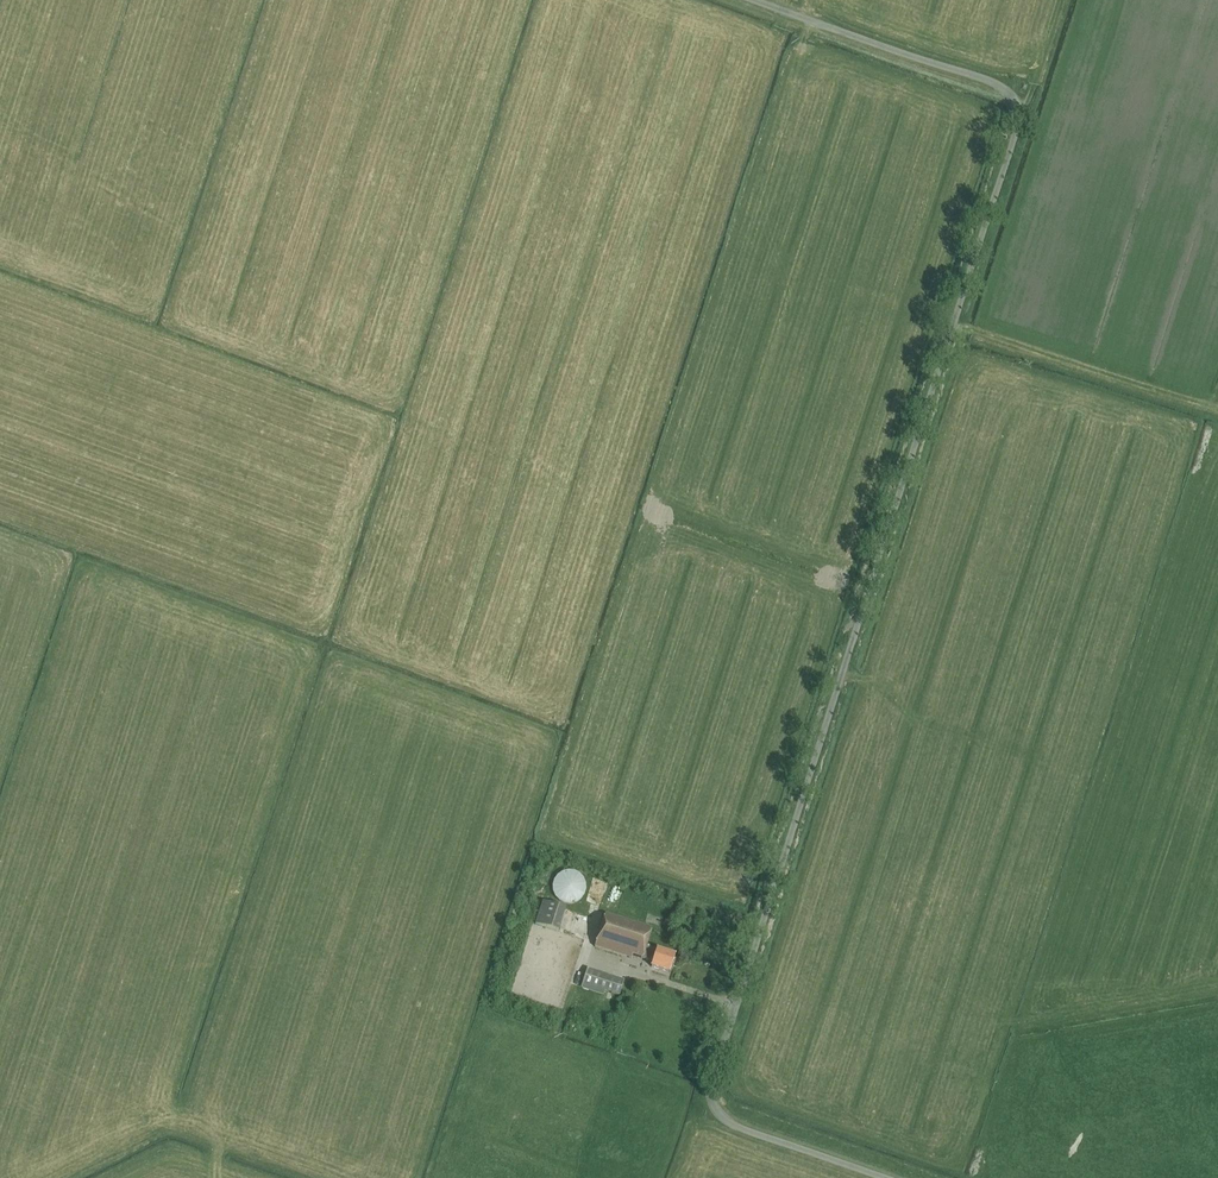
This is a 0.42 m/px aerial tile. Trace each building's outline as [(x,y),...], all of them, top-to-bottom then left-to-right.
[(1025,79),(1039,80),(1040,64),(1026,64),(1025,79)] [(567,907),(574,907),(580,904),(584,899),(586,893),(586,886),(583,880),(578,876),(572,874),(565,874),(559,877),(555,882),(553,888),(553,895),(556,901),(561,905),(567,907)] [(558,931),(565,909),(542,902),(535,924),(558,931)] [(643,958),(653,962),(651,966),(670,972),(675,956),(646,947),(652,929),(606,914),(595,947),(631,958),(632,956),(642,959),(643,958)] [(580,988),(603,996),(605,991),(618,996),(623,981),(587,969),(580,988)]
